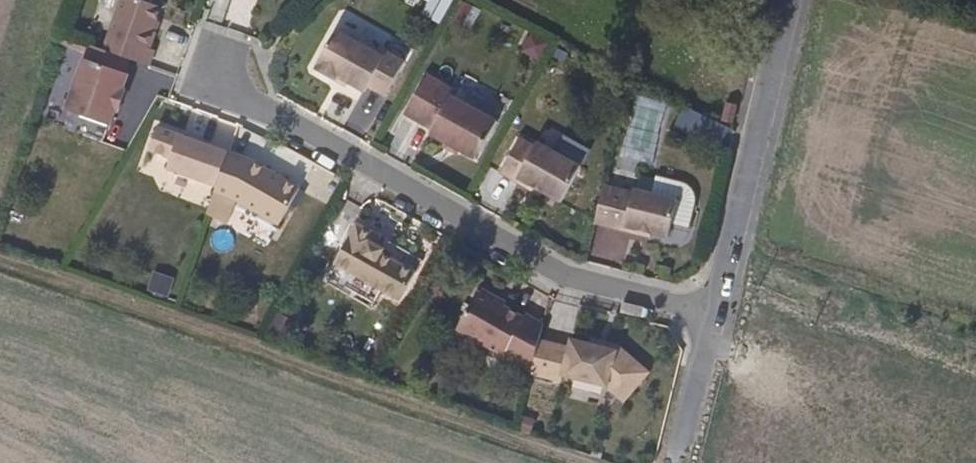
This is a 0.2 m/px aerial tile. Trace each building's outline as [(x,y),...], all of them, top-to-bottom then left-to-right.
[(157,4),(147,0),(115,0),(98,46),(122,54),(144,62),(149,48),(145,46),(151,30),(148,28),(157,4)] [(379,93),(399,58),(380,47),(377,52),(330,25),(311,59),(310,65),(330,76),(332,73),(359,88),(362,84),(379,93)] [(109,105),(117,86),(115,82),(121,70),(116,68),(122,54),(98,46),(84,41),(60,106),(101,121),(107,107),(109,105)] [(470,155),(491,118),(446,93),(449,87),(421,70),(398,110),(426,126),(424,130),(470,155)] [(684,109),(673,131),(720,154),(731,132),(684,109)] [(210,183),(222,148),(151,123),(143,146),(164,154),(161,165),(210,183)] [(554,197),(575,161),(533,138),(530,143),(514,134),(493,169),(522,185),(525,181),(536,187),(554,197)] [(294,183),(241,155),(222,148),(210,183),(208,189),(224,193),(228,196),(273,221),(294,183)] [(661,234),(672,195),(629,184),(626,188),(597,180),(587,220),(627,231),(628,226),(645,230),(661,234)] [(536,187),(525,181),(522,185),(533,192),(536,187)] [(409,268),(376,250),(377,246),(368,240),(373,232),(350,219),(328,260),(394,295),(409,268)] [(644,235),(645,230),(628,226),(627,231),(644,235)] [(536,321),(517,310),(515,313),(487,298),(486,294),(477,288),(468,288),(448,326),(524,368),(531,337),(536,321)] [(610,340),(583,334),(582,340),(608,346),(610,340)] [(640,369),(610,340),(608,346),(582,340),(563,335),(561,343),(531,337),(524,368),(550,375),(552,369),(595,380),(613,397),(640,369)]
